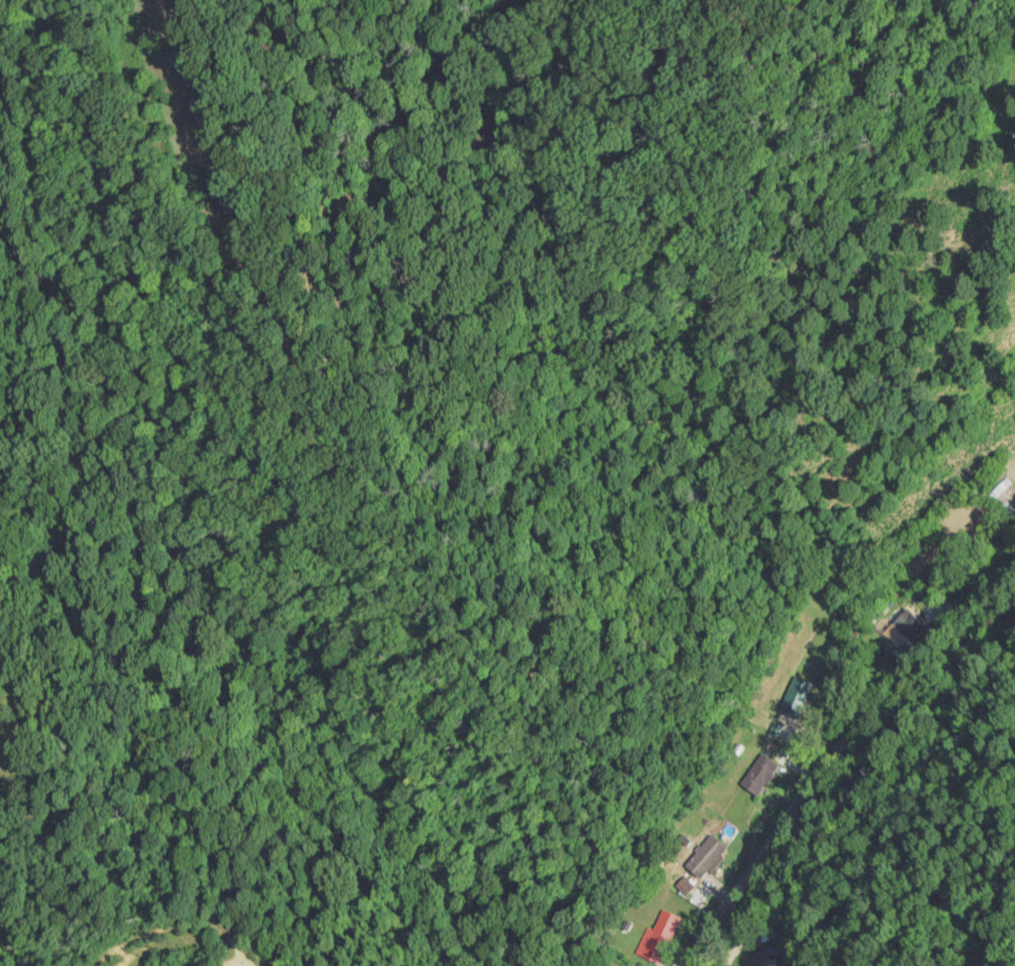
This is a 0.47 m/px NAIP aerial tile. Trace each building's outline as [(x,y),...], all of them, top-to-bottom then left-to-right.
[(1013,521),(1014,518),(1014,506),(1009,501),(1014,493),(1014,485),(1006,477),(988,499),(1013,521)] [(779,767),(762,753),(738,784),(755,797),(779,767)] [(728,852),(712,835),(684,864),(700,880),(728,852)] [(661,964),(677,927),(658,919),(653,931),(648,929),(637,954),(661,964)]
